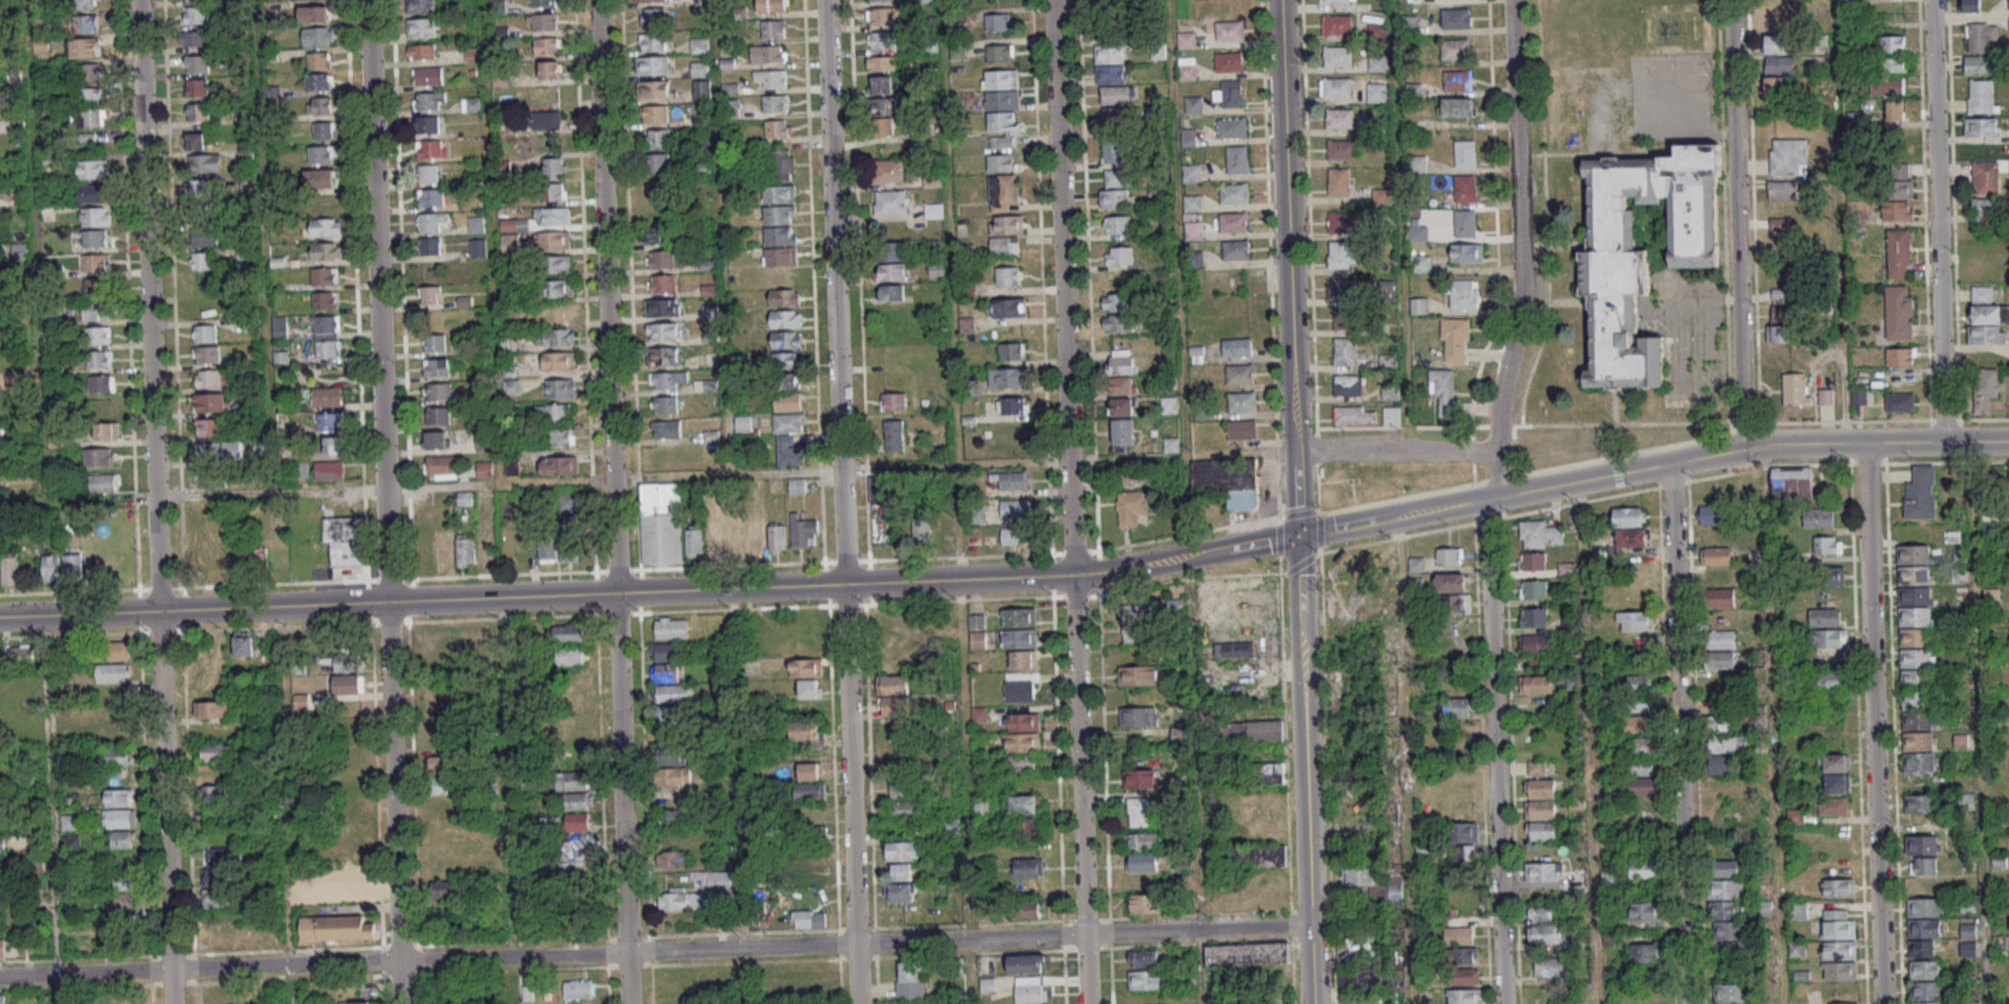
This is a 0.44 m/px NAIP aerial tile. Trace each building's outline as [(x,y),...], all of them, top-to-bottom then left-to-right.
[(99,9),(99,0),(77,0),(77,9),(99,9)] [(434,0),(407,0),(407,13),(434,13),(434,0)] [(787,0),(757,0),(757,12),(787,12),(787,0)] [(1097,17),(1124,17),(1124,0),(1097,0),(1097,17)] [(1963,13),(1981,13),(1981,0),(1963,0),(1963,13)] [(329,6),(300,6),(300,21),(329,21),(329,6)] [(184,23),(206,23),(206,7),(184,7),(184,23)] [(867,8),(867,24),(898,24),(898,8),(867,8)] [(666,9),(642,9),(642,25),(666,25),(666,9)] [(1442,28),(1471,28),(1471,9),(1442,9),(1442,28)] [(557,31),(557,14),(528,14),(528,31),(557,31)] [(985,31),(1010,31),(1010,14),(985,14),(985,31)] [(98,15),(74,15),(74,32),(98,32),(98,15)] [(1352,15),(1322,15),(1322,35),(1352,35),(1352,15)] [(1402,34),(1419,34),(1419,16),(1402,16),(1402,34)] [(1790,36),(1787,36),(1787,16),(1764,16),(1764,53),(1790,53),(1790,36)] [(408,37),(437,37),(437,19),(408,19),(408,37)] [(762,20),(762,38),(785,38),(785,20),(762,20)] [(1215,42),(1244,42),(1244,22),(1215,22),(1215,42)] [(1997,23),(1967,23),(1967,51),(1988,51),(1988,41),(1997,41),(1997,23)] [(1383,25),(1369,25),(1369,39),(1383,39),(1383,25)] [(335,27),(304,27),(304,45),(335,45),(335,27)] [(181,46),(207,46),(207,31),(181,31),(181,46)] [(895,32),(867,32),(867,48),(895,48),(895,32)] [(1195,48),(1195,33),(1179,33),(1179,48),(1195,48)] [(640,34),(640,50),(667,50),(667,34),(640,34)] [(1905,36),(1881,36),(1881,51),(1905,51),(1905,36)] [(535,38),(535,55),(560,55),(560,38),(535,38)] [(99,57),(99,39),(70,39),(70,57),(99,57)] [(708,52),(708,39),(691,39),(691,52),(708,52)] [(1470,39),(1442,39),(1442,60),(1470,60),(1470,39)] [(436,59),(436,44),(409,44),(409,59),(436,59)] [(752,63),(786,63),(786,45),(752,45),(752,63)] [(987,45),(987,63),(1013,63),(1013,45),(987,45)] [(1096,83),(1125,83),(1124,64),(1125,64),(1124,45),(1095,45),(1096,83)] [(1352,66),(1352,46),(1324,46),(1324,66),(1352,66)] [(307,68),(331,68),(331,52),(307,52),(307,68)] [(1215,53),(1215,72),(1243,72),(1243,53),(1215,53)] [(184,55),(184,72),(209,72),(209,55),(184,55)] [(1369,56),(1369,71),(1386,71),(1386,56),(1369,56)] [(1965,73),(1995,73),(1995,56),(1965,56),(1965,73)] [(637,74),(669,74),(669,57),(637,57),(637,74)] [(894,57),(868,57),(868,70),(894,70),(894,57)] [(1794,57),(1765,57),(1765,74),(1794,74),(1794,57)] [(1907,72),(1907,57),(1882,57),(1882,72),(1907,72)] [(1179,58),(1179,80),(1196,80),(1196,58),(1179,58)] [(562,80),(562,62),(540,62),(540,80),(562,80)] [(693,76),(708,76),(707,62),(692,63),(693,76)] [(77,80),(102,80),(102,64),(77,64),(77,80)] [(414,67),(414,85),(442,85),(442,67),(414,67)] [(787,70),(754,70),(754,87),(787,87),(787,70)] [(985,89),(1018,89),(1018,70),(985,70),(985,89)] [(1473,91),(1473,70),(1444,70),(1444,91),(1473,91)] [(332,91),(332,73),(305,74),(305,91),(332,91)] [(869,76),(869,94),(892,94),(892,76),(869,76)] [(1764,95),(1787,95),(1787,77),(1764,77),(1764,95)] [(1904,77),(1871,77),(1871,95),(1904,95),(1904,77)] [(1350,78),(1320,78),(1320,98),(1350,98),(1350,78)] [(186,96),(208,96),(208,79),(186,79),(186,96)] [(710,80),(694,80),(694,99),(710,99),(710,80)] [(1243,80),(1222,80),(1222,90),(1213,90),(1213,101),(1221,101),(1221,108),(1243,108),(1243,80)] [(1995,113),(1995,80),(1968,80),(1968,113),(1995,113)] [(639,81),(639,98),(669,98),(669,81),(639,81)] [(1385,84),(1367,84),(1367,102),(1385,102),(1385,84)] [(1133,87),(1101,87),(1101,103),(1133,103),(1133,87)] [(79,105),(101,105),(101,88),(79,88),(79,105)] [(1018,91),(985,91),(985,110),(1018,110),(1018,91)] [(445,92),(415,92),(415,110),(445,110),(445,92)] [(763,112),(789,112),(789,95),(763,95),(763,112)] [(1185,114),(1202,114),(1202,96),(1185,96),(1185,114)] [(332,97),(308,97),(308,115),(332,115),(332,97)] [(482,98),(463,98),(463,112),(482,112),(482,98)] [(897,116),(897,98),(870,98),(870,116),(897,116)] [(1474,98),(1443,98),(1443,116),(1474,116),(1474,98)] [(1886,100),(1886,120),(1903,120),(1903,100),(1886,100)] [(186,103),(186,121),(209,121),(209,103),(186,103)] [(668,122),(668,106),(644,106),(644,122),(668,122)] [(1122,130),(1122,108),(1103,108),(1103,130),(1122,130)] [(78,126),(104,126),(104,109),(78,109),(78,126)] [(1353,110),(1326,110),(1326,129),(1353,129),(1353,110)] [(989,148),(1016,148),(1015,111),(987,112),(988,134),(989,134),(989,148)] [(562,112),(532,112),(532,130),(562,130),(562,112)] [(416,134),(439,134),(439,116),(416,116),(416,134)] [(893,118),(872,118),(872,136),(893,136),(893,118)] [(1246,118),(1218,118),(1218,138),(1246,138),(1246,118)] [(2000,137),(2000,118),(1965,118),(1965,137),(2000,137)] [(789,120),(765,120),(765,137),(789,137),(789,120)] [(334,122),(313,122),(313,139),(334,139),(334,122)] [(1196,128),(1182,128),(1182,146),(1196,146),(1196,128)] [(669,130),(646,130),(646,147),(669,147),(669,130)] [(206,133),(187,133),(187,148),(206,148),(206,133)] [(1806,139),(1770,139),(1770,175),(1806,175),(1806,139)] [(417,141),(417,158),(441,158),(441,141),(417,141)] [(1103,141),(1103,163),(1125,163),(1125,141),(1103,141)] [(1356,141),(1328,141),(1328,160),(1356,160),(1356,141)] [(1476,167),(1476,141),(1455,141),(1455,167),(1476,167)] [(1587,158),(1587,251),(1580,251),(1580,295),(1590,295),(1590,369),(1585,369),(1585,387),(1663,387),(1663,337),(1636,337),(1636,295),(1648,295),(1648,251),(1635,251),(1635,209),(1629,209),(1629,200),(1635,200),(1635,202),(1669,201),(1670,267),(1717,267),(1717,144),(1675,145),(1675,158),(1587,158)] [(308,164),(335,164),(334,146),(308,146),(308,164)] [(1248,146),(1227,146),(1227,173),(1248,173),(1248,146)] [(772,161),(772,180),(794,181),(794,150),(767,150),(767,161),(772,161)] [(189,155),(189,171),(222,171),(222,154),(189,155)] [(647,154),(647,171),(669,171),(669,154),(647,154)] [(988,155),(988,171),(1014,171),(1014,155),(988,155)] [(1427,156),(1408,156),(1408,172),(1427,172),(1427,156)] [(545,179),(567,179),(567,158),(545,158),(545,179)] [(108,179),(108,160),(79,160),(79,179),(108,179)] [(903,160),(872,160),(872,183),(903,183),(903,160)] [(1998,162),(1973,162),(1973,194),(1998,194),(1998,162)] [(1182,181),(1201,181),(1201,164),(1182,164),(1182,181)] [(1912,199),(1912,164),(1888,164),(1888,199),(1912,199)] [(438,165),(418,165),(418,183),(438,183),(438,165)] [(1350,168),(1328,168),(1328,196),(1350,196),(1350,168)] [(1130,169),(1105,169),(1105,187),(1130,187),(1130,169)] [(306,170),(306,188),(337,188),(337,170),(306,170)] [(1017,174),(989,175),(990,212),(1008,212),(1008,203),(1018,203),(1017,174)] [(1455,202),(1476,202),(1476,175),(1455,175),(1455,202)] [(187,181),(187,199),(216,199),(216,181),(187,181)] [(1797,199),(1797,181),(1769,181),(1769,199),(1797,199)] [(109,184),(79,184),(79,202),(109,202),(109,184)] [(541,200),(567,200),(567,184),(541,184),(541,200)] [(1248,204),(1248,184),(1221,184),(1221,204),(1248,204)] [(795,186),(764,186),(764,203),(795,203),(795,186)] [(419,189),(419,207),(444,206),(444,189),(419,189)] [(1372,205),(1391,205),(1391,189),(1372,189),(1372,205)] [(1133,209),(1133,190),(1100,190),(1100,209),(1133,209)] [(875,191),(875,215),(906,215),(906,191),(875,191)] [(339,211),(339,195),(310,196),(310,212),(339,211)] [(1183,195),(1183,212),(1201,212),(1201,195),(1183,195)] [(1973,216),(1997,216),(1997,198),(1973,198),(1973,216)] [(1882,219),(1912,219),(1912,201),(1882,201),(1882,219)] [(941,204),(925,204),(925,218),(941,218),(941,204)] [(796,206),(765,206),(765,225),(796,225),(796,206)] [(110,226),(110,208),(81,208),(81,226),(110,226)] [(569,225),(569,208),(535,208),(535,225),(569,225)] [(1454,237),(1476,237),(1476,210),(1454,210),(1454,237)] [(449,231),(449,213),(419,213),(419,231),(449,231)] [(1220,232),(1247,232),(1247,213),(1220,213),(1220,232)] [(1328,234),(1356,234),(1356,213),(1328,213),(1328,234)] [(1023,216),(990,216),(990,235),(1023,235),(1023,216)] [(1103,216),(1103,234),(1128,234),(1128,216),(1103,216)] [(469,233),(484,233),(484,217),(469,217),(469,233)] [(342,236),(342,219),(312,219),(312,236),(342,236)] [(192,245),(218,245),(218,225),(192,225),(192,245)] [(1428,242),(1428,225),(1408,225),(1408,242),(1428,242)] [(1185,239),(1202,239),(1202,226),(1185,226),(1185,239)] [(645,243),(671,243),(671,227),(645,227),(645,243)] [(797,265),(797,246),(796,246),(796,227),(764,227),(765,266),(797,265)] [(84,247),(107,247),(107,230),(84,230),(84,247)] [(1888,279),(1909,279),(1909,230),(1888,230),(1888,279)] [(570,249),(570,232),(536,232),(536,249),(570,249)] [(990,255),(1020,255),(1020,237),(990,237),(990,255)] [(441,238),(420,238),(420,256),(441,256),(441,238)] [(471,240),(471,257),(485,257),(485,240),(471,240)] [(1223,241),(1223,260),(1249,260),(1249,241),(1223,241)] [(1356,250),(1350,250),(1350,241),(1328,241),(1328,268),(1356,268),(1356,250)] [(312,243),(312,259),(342,259),(342,243),(312,243)] [(878,243),(878,262),(905,262),(905,243),(878,243)] [(1484,243),(1451,243),(1451,262),(1484,262),(1484,243)] [(1132,266),(1132,247),(1106,247),(1106,266),(1132,266)] [(647,251),(647,268),(674,268),(674,251),(647,251)] [(214,269),(214,252),(192,252),(192,269),(214,269)] [(108,271),(108,255),(82,255),(82,271),(108,271)] [(571,273),(571,256),(550,256),(550,273),(571,273)] [(1412,272),(1431,272),(1431,256),(1412,256),(1412,272)] [(879,264),(879,280),(906,280),(906,264),(879,264)] [(312,285),(337,285),(337,267),(312,267),(312,285)] [(996,285),(1018,285),(1018,267),(996,267),(996,285)] [(1103,291),(1127,291),(1127,273),(1103,273),(1103,291)] [(648,275),(648,292),(675,292),(675,275),(648,275)] [(84,295),(108,295),(108,278),(84,278),(84,295)] [(1331,298),(1361,298),(1361,279),(1331,279),(1331,298)] [(573,280),(542,280),(542,297),(573,297),(573,280)] [(1479,310),(1479,280),(1450,280),(1450,310),(1479,310)] [(903,285),(880,285),(880,300),(903,300),(903,285)] [(1886,340),(1912,340),(1912,286),(1886,286),(1886,340)] [(1992,306),(1992,286),(1971,286),(1971,323),(2008,323),(2008,306),(1992,306)] [(442,287),(421,287),(421,305),(442,305),(442,287)] [(771,306),(799,306),(799,290),(771,290),(771,306)] [(313,291),(313,309),(337,309),(337,291),(313,291)] [(1103,312),(1129,312),(1129,294),(1103,294),(1103,312)] [(1026,298),(993,299),(994,317),(1026,317),(1026,298)] [(1428,298),(1411,298),(1411,315),(1428,315),(1428,298)] [(680,316),(680,299),(646,299),(646,316),(680,316)] [(84,303),(84,320),(109,320),(109,303),(84,303)] [(573,321),(573,305),(544,305),(544,321),(573,321)] [(717,317),(717,306),(704,306),(703,317),(717,317)] [(1769,306),(1770,343),(1792,342),(1791,306),(1769,306)] [(1333,330),(1360,330),(1360,309),(1333,309),(1333,330)] [(771,311),(771,327),(800,327),(800,311),(771,311)] [(315,315),(315,358),(340,358),(340,315),(315,315)] [(526,327),(526,315),(503,315),(503,327),(526,327)] [(1103,332),(1127,332),(1127,315),(1103,315),(1103,332)] [(274,339),(288,339),(288,317),(274,317),(274,339)] [(1443,363),(1468,363),(1468,319),(1443,319),(1443,363)] [(681,340),(681,323),(647,323),(647,340),(681,340)] [(194,342),(217,342),(217,325),(194,325),(194,342)] [(85,344),(111,344),(110,326),(85,327),(85,344)] [(1968,326),(1968,344),(2006,344),(2006,326),(1968,326)] [(574,345),(574,330),(538,330),(538,345),(574,345)] [(425,331),(425,352),(445,352),(445,331),(425,331)] [(772,348),(800,348),(800,332),(772,332),(772,348)] [(1355,338),(1334,338),(1334,365),(1355,365),(1355,338)] [(1223,356),(1252,356),(1252,339),(1223,339),(1223,356)] [(999,343),(999,360),(1024,360),(1024,343),(999,343)] [(219,346),(194,346),(194,363),(219,363),(219,346)] [(648,365),(680,365),(680,347),(648,347),(648,365)] [(1887,348),(1887,365),(1913,365),(1913,348),(1887,348)] [(1135,374),(1135,350),(1108,350),(1108,374),(1135,374)] [(112,351),(85,351),(85,368),(112,368),(112,351)] [(574,353),(543,353),(543,369),(574,369),(574,353)] [(797,353),(773,353),(773,368),(797,368),(797,353)] [(450,359),(425,359),(425,376),(450,376),(450,359)] [(1253,364),(1226,365),(1227,385),(1254,384),(1253,364)] [(989,368),(989,387),(1024,387),(1024,368),(989,368)] [(2001,368),(1975,368),(1975,414),(1992,414),(1992,396),(2001,396),(2001,368)] [(1430,369),(1430,396),(1439,396),(1439,416),(1454,416),(1454,369),(1430,369)] [(219,370),(196,370),(196,388),(219,388),(219,370)] [(678,382),(688,382),(688,372),(649,372),(649,389),(678,389),(678,382)] [(773,389),(798,389),(798,373),(773,373),(773,389)] [(1809,406),(1809,373),(1783,373),(1783,406),(1809,406)] [(88,375),(88,392),(115,392),(115,375),(88,375)] [(1332,375),(1332,395),(1362,395),(1362,375),(1332,375)] [(1133,394),(1133,377),(1111,377),(1111,394),(1133,394)] [(575,380),(543,380),(543,397),(575,397),(575,380)] [(453,400),(453,383),(425,383),(425,400),(453,400)] [(313,408),(342,408),(342,389),(313,389),(313,408)] [(1819,389),(1819,405),(1833,405),(1833,389),(1819,389)] [(1866,390),(1852,390),(1852,405),(1866,405),(1866,390)] [(1229,392),(1229,412),(1257,412),(1257,392),(1229,392)] [(1912,392),(1885,392),(1885,412),(1912,412),(1912,392)] [(225,393),(195,393),(195,412),(225,412),(225,393)] [(801,393),(774,393),(774,411),(801,411),(801,393)] [(905,410),(905,393),(881,393),(881,410),(905,410)] [(652,396),(652,414),(678,414),(678,396),(652,396)] [(1004,397),(1004,414),(1026,414),(1026,397),(1004,397)] [(1161,397),(1161,414),(1176,414),(1176,397),(1161,397)] [(1134,398),(1111,398),(1111,416),(1134,416),(1134,398)] [(572,421),(572,404),(537,404),(537,421),(572,421)] [(450,407),(427,407),(427,424),(450,424),(450,407)] [(1334,407),(1334,423),(1375,423),(1375,407),(1334,407)] [(1383,424),(1400,424),(1400,407),(1383,407),(1383,424)] [(317,413),(317,432),(344,432),(344,413),(317,413)] [(774,414),(774,432),(804,432),(804,414),(774,414)] [(756,431),(756,416),(735,416),(735,431),(756,431)] [(197,419),(197,436),(222,436),(222,419),(197,419)] [(1113,453),(1125,453),(1125,446),(1134,446),(1134,419),(1113,419),(1113,453)] [(652,420),(652,438),(681,438),(681,420),(652,420)] [(885,451),(903,451),(903,420),(885,420),(885,451)] [(1229,439),(1257,439),(1257,421),(1229,421),(1229,439)] [(118,439),(118,422),(95,422),(95,439),(118,439)] [(574,429),(549,429),(549,446),(574,446),(574,429)] [(426,432),(426,448),(451,448),(451,432),(426,432)] [(477,451),(489,451),(489,435),(477,435),(477,451)] [(777,436),(777,465),(804,465),(804,445),(795,445),(795,436),(777,436)] [(342,437),(324,437),(324,455),(343,454),(342,437)] [(196,442),(196,459),(243,458),(242,441),(196,442)] [(112,466),(112,448),(84,448),(84,466),(112,466)] [(519,475),(519,454),(507,454),(507,475),(519,475)] [(456,456),(426,456),(426,479),(456,479),(456,456)] [(577,474),(577,457),(541,457),(541,474),(577,474)] [(1193,491),(1227,491),(1228,510),(1257,509),(1256,459),(1192,461),(1193,491)] [(315,480),(344,480),(344,462),(315,462),(315,480)] [(477,477),(494,477),(494,462),(477,462),(477,477)] [(1912,466),(1933,466),(1934,485),(1931,485),(1931,495),(1934,495),(1934,519),(1903,519),(1902,497),(1905,497),(1905,483),(1912,483),(1912,466)] [(1118,467),(1119,485),(1149,484),(1149,467),(1118,467)] [(1772,502),(1813,502),(1813,468),(1772,468),(1772,502)] [(1027,489),(1027,472),(990,473),(990,481),(999,480),(999,490),(1027,489)] [(119,473),(89,474),(90,492),(120,491),(119,473)] [(789,494),(806,494),(806,478),(789,478),(789,494)] [(872,503),(903,503),(903,478),(872,478),(872,503)] [(682,565),(681,483),(641,484),(642,565),(682,565)] [(1733,501),(1733,484),(1704,484),(1704,501),(1733,501)] [(472,492),(458,492),(458,505),(472,505),(472,492)] [(1136,514),(1147,514),(1147,492),(1117,492),(1117,528),(1136,528),(1136,514)] [(560,511),(578,511),(578,494),(560,494),(560,511)] [(1029,517),(1029,500),(1001,500),(1001,517),(1029,517)] [(1726,545),(1726,507),(1701,507),(1701,545),(1726,545)] [(969,508),(969,522),(984,522),(984,508),(969,508)] [(1614,528),(1616,528),(1616,547),(1648,547),(1647,528),(1646,528),(1646,508),(1614,508),(1614,528)] [(1804,528),(1833,528),(1833,509),(1804,509),(1804,528)] [(791,548),(810,548),(810,538),(817,538),(817,520),(803,520),(803,513),(791,513),(791,548)] [(323,542),(332,542),(332,567),(363,567),(363,517),(323,517),(323,542)] [(913,519),(913,542),(931,542),(931,519),(913,519)] [(743,553),(743,521),(727,521),(727,553),(743,553)] [(1547,521),(1520,521),(1520,547),(1563,547),(1563,527),(1547,527),(1547,521)] [(764,524),(746,524),(746,553),(764,553),(764,524)] [(785,524),(769,524),(769,552),(785,552),(785,524)] [(1993,525),(1981,524),(1981,538),(1993,538),(1993,525)] [(703,558),(703,526),(686,527),(687,558),(703,558)] [(707,556),(724,556),(723,528),(707,528),(707,556)] [(1001,545),(1029,545),(1029,528),(1001,528),(1001,545)] [(579,563),(579,533),(560,533),(560,563),(579,563)] [(556,534),(540,534),(540,560),(556,560),(556,534)] [(436,535),(436,568),(454,568),(454,535),(436,535)] [(456,567),(474,567),(474,535),(456,535),(456,567)] [(477,536),(477,563),(494,563),(494,536),(477,536)] [(1841,536),(1814,536),(1814,554),(1841,554),(1841,536)] [(1928,545),(1928,558),(1932,558),(1932,564),(1896,565),(1896,546),(1928,545)] [(227,578),(227,547),(207,547),(207,578),(227,578)] [(250,571),(268,571),(268,547),(250,547),(250,571)] [(1436,565),(1463,565),(1463,547),(1436,547),(1436,565)] [(1701,548),(1701,565),(1732,565),(1732,548),(1701,548)] [(18,586),(18,553),(2,553),(2,586),(18,586)] [(1519,570),(1546,570),(1546,553),(1519,553),(1519,570)] [(60,554),(43,554),(43,583),(60,583),(60,554)] [(82,580),(82,554),(63,554),(63,580),(82,580)] [(1408,558),(1408,571),(1425,571),(1425,558),(1408,558)] [(1926,566),(1927,585),(1897,586),(1897,567),(1926,566)] [(1844,585),(1844,567),(1816,567),(1816,585),(1844,585)] [(1435,591),(1467,591),(1467,573),(1435,573),(1435,591)] [(1547,580),(1520,580),(1520,598),(1547,598),(1547,580)] [(1927,587),(1928,606),(1898,606),(1898,588),(1927,587)] [(1708,608),(1734,607),(1734,589),(1708,589),(1708,608)] [(1471,595),(1438,595),(1438,613),(1471,613),(1471,595)] [(1183,599),(1168,599),(1168,618),(1183,618),(1183,599)] [(1123,645),(1146,645),(1146,604),(1122,604),(1123,645)] [(1928,607),(1928,626),(1899,627),(1898,608),(1928,607)] [(1547,608),(1520,608),(1520,625),(1547,625),(1547,608)] [(1036,627),(1036,609),(1002,609),(1002,627),(1036,627)] [(1839,609),(1810,609),(1810,627),(1839,627),(1839,609)] [(1617,612),(1617,630),(1654,630),(1654,612),(1617,612)] [(969,616),(970,629),(984,629),(983,616),(969,616)] [(656,638),(687,639),(687,618),(656,618),(656,638)] [(554,642),(585,642),(585,626),(554,626),(554,642)] [(1928,628),(1929,647),(1899,648),(1899,629),(1928,628)] [(1037,630),(1001,630),(1001,647),(1037,647),(1037,630)] [(1846,630),(1814,630),(1814,647),(1846,648),(1846,630)] [(1734,631),(1709,631),(1709,649),(1734,649),(1734,631)] [(234,657),(255,657),(255,632),(234,632),(234,657)] [(985,632),(971,632),(971,648),(985,648),(985,632)] [(1520,653),(1552,653),(1552,635),(1520,635),(1520,653)] [(128,660),(128,641),(96,641),(96,660),(128,660)] [(683,661),(683,643),(652,643),(652,661),(683,661)] [(1215,658),(1254,657),(1254,643),(1215,643),(1215,658)] [(2,665),(34,665),(34,646),(3,646),(2,665)] [(583,647),(557,647),(557,665),(583,665),(583,647)] [(1929,649),(1929,668),(1900,668),(1899,650),(1929,649)] [(1037,651),(1010,651),(1010,668),(1037,668),(1037,651)] [(1734,652),(1707,652),(1707,668),(1734,668),(1734,652)] [(335,655),(335,671),(356,671),(356,655),(335,655)] [(790,660),(790,677),(821,677),(821,660),(790,660)] [(683,663),(652,663),(652,682),(683,682),(683,663)] [(97,682),(131,682),(131,664),(97,664),(97,682)] [(1119,666),(1119,685),(1157,685),(1157,666),(1119,666)] [(1930,670),(1930,689),(1901,689),(1900,671),(1930,670)] [(1844,690),(1844,671),(1818,671),(1818,690),(1844,690)] [(364,675),(334,675),(334,693),(364,693),(364,675)] [(1627,691),(1654,691),(1654,675),(1627,675),(1627,691)] [(878,676),(878,696),(880,696),(880,715),(908,715),(908,676),(878,676)] [(1522,693),(1555,693),(1555,676),(1522,676),(1522,693)] [(799,698),(820,698),(820,680),(799,680),(799,698)] [(1034,702),(1034,681),(1005,681),(1005,702),(1034,702)] [(1930,691),(1931,710),(1901,710),(1901,691),(1930,691)] [(1652,712),(1652,696),(1627,695),(1626,711),(1652,712)] [(1443,699),(1443,718),(1473,718),(1473,699),(1443,699)] [(195,702),(195,717),(227,717),(227,702),(195,702)] [(686,724),(686,707),(658,707),(658,724),(686,724)] [(1119,708),(1119,727),(1141,727),(1141,734),(1150,734),(1150,728),(1156,728),(1156,708),(1119,708)] [(1931,711),(1932,730),(1902,731),(1902,712),(1931,711)] [(1006,713),(1006,731),(1040,731),(1040,713),(1006,713)] [(1624,716),(1624,733),(1652,733),(1652,716),(1624,716)] [(1732,716),(1707,716),(1707,732),(1732,732),(1732,716)] [(1217,722),(1218,744),(1284,742),(1283,721),(1217,722)] [(823,745),(823,722),(792,722),(792,745),(823,745)] [(1932,733),(1932,751),(1903,752),(1902,733),(1932,733)] [(1040,734),(1004,734),(1004,751),(1040,751),(1040,734)] [(1746,753),(1746,736),(1709,736),(1709,753),(1746,753)] [(1633,755),(1656,755),(1656,737),(1633,737),(1633,755)] [(201,761),(230,761),(230,743),(201,743),(201,761)] [(690,746),(659,746),(659,764),(690,764),(690,746)] [(104,748),(104,765),(129,765),(129,748),(104,748)] [(1932,753),(1933,772),(1903,773),(1903,754),(1932,753)] [(1035,755),(1007,755),(1007,771),(1035,771),(1035,755)] [(1845,755),(1845,773),(1823,773),(1823,765),(1816,765),(1816,756),(1845,755)] [(447,770),(447,756),(430,756),(430,770),(447,770)] [(1709,756),(1709,774),(1735,774),(1735,756),(1709,756)] [(1556,779),(1545,779),(1545,761),(1528,761),(1528,778),(1527,778),(1527,798),(1556,797),(1556,779)] [(1627,761),(1627,775),(1654,775),(1654,761),(1627,761)] [(799,780),(822,780),(822,763),(799,763),(799,780)] [(1254,784),(1284,784),(1284,763),(1254,763),(1254,784)] [(1361,783),(1361,766),(1331,766),(1331,783),(1361,783)] [(690,768),(658,768),(658,785),(690,785),(690,768)] [(1157,770),(1124,770),(1124,788),(1157,788),(1157,770)] [(558,772),(558,789),(589,789),(589,772),(558,772)] [(1825,775),(1825,793),(1849,793),(1849,775),(1825,775)] [(455,794),(455,776),(428,776),(428,794),(455,794)] [(1628,795),(1658,795),(1658,778),(1628,778),(1628,795)] [(918,797),(918,782),(891,782),(891,797),(918,797)] [(795,784),(795,798),(825,798),(825,784),(795,784)] [(229,786),(200,786),(200,803),(229,803),(229,786)] [(104,806),(133,806),(133,789),(104,789),(104,806)] [(592,810),(592,793),(565,793),(565,810),(592,810)] [(1037,795),(1010,795),(1010,814),(1037,814),(1037,795)] [(1933,795),(1934,814),(1904,815),(1904,796),(1933,795)] [(1847,815),(1847,797),(1819,797),(1819,815),(1847,815)] [(1128,826),(1149,826),(1149,798),(1128,798),(1128,826)] [(919,801),(891,801),(891,817),(919,817),(919,801)] [(1525,801),(1525,819),(1557,819),(1557,801),(1525,801)] [(1787,809),(1787,823),(1803,823),(1803,809),(1787,809)] [(135,810),(103,810),(103,828),(135,828),(135,810)] [(657,810),(657,827),(686,827),(686,810),(657,810)] [(566,813),(566,831),(589,831),(589,813),(566,813)] [(1041,836),(1041,818),(1020,818),(1020,836),(1041,836)] [(1558,821),(1527,821),(1527,840),(1558,840),(1558,821)] [(1479,822),(1450,822),(1450,841),(1479,841),(1479,822)] [(825,827),(801,827),(801,845),(825,845),(825,827)] [(111,848),(134,848),(134,831),(111,831),(111,848)] [(1127,834),(1127,850),(1158,850),(1158,834),(1127,834)] [(1907,836),(1907,855),(1938,855),(1938,836),(1907,836)] [(920,860),(920,842),(887,842),(887,860),(920,860)] [(1286,866),(1286,846),(1231,846),(1231,859),(1257,859),(1257,866),(1286,866)] [(1476,862),(1476,846),(1449,846),(1449,862),(1476,862)] [(233,886),(233,848),(202,848),(203,886),(233,886)] [(658,852),(658,868),(686,868),(686,852),(658,852)] [(1129,854),(1129,872),(1158,872),(1158,853),(1129,854)] [(1937,874),(1937,858),(1910,858),(1910,874),(1937,874)] [(1043,877),(1043,859),(1015,859),(1015,877),(1043,877)] [(1742,860),(1710,860),(1710,879),(1711,879),(1711,940),(1744,940),(1744,900),(1742,900),(1742,860)] [(1658,879),(1658,861),(1629,861),(1629,879),(1658,879)] [(1525,863),(1525,881),(1563,881),(1563,862),(1525,863)] [(892,881),(912,881),(912,863),(892,863),(892,881)] [(799,865),(799,883),(828,883),(828,865),(799,865)] [(1369,885),(1369,902),(1403,901),(1402,876),(1385,876),(1385,867),(1346,867),(1346,886),(1369,885)] [(735,890),(735,871),(691,871),(691,879),(702,879),(702,890),(735,890)] [(114,910),(137,910),(137,876),(114,876),(114,910)] [(1855,896),(1855,879),(1822,879),(1822,896),(1855,896)] [(431,882),(431,896),(467,896),(467,882),(431,882)] [(913,903),(913,884),(888,884),(888,903),(913,903)] [(593,888),(575,887),(574,908),(593,909),(593,888)] [(659,910),(702,910),(702,892),(686,892),(686,887),(669,887),(669,893),(659,893),(659,910)] [(203,908),(233,908),(233,889),(203,889),(203,908)] [(1131,894),(1131,913),(1161,913),(1161,894),(1131,894)] [(1940,898),(1909,898),(1909,917),(1940,917),(1940,898)] [(1040,901),(1020,901),(1020,918),(1040,918),(1040,901)] [(1808,919),(1808,902),(1791,902),(1791,919),(1808,919)] [(1962,910),(1970,910),(1970,902),(1962,902),(1962,910)] [(1660,921),(1660,904),(1630,903),(1630,920),(1660,921)] [(1528,918),(1553,918),(1553,907),(1528,907),(1528,918)] [(1822,910),(1822,938),(1855,938),(1855,919),(1847,919),(1847,910),(1822,910)] [(793,911),(793,928),(825,928),(825,911),(793,911)] [(299,917),(300,942),(375,940),(375,924),(365,924),(364,915),(299,917)] [(1940,938),(1940,919),(1910,919),(1910,958),(1934,958),(1934,938),(1940,938)] [(1961,938),(1976,938),(1976,923),(1961,923),(1961,938)] [(1473,927),(1444,927),(1444,944),(1473,944),(1473,927)] [(1529,927),(1529,943),(1554,943),(1554,927),(1529,927)] [(233,948),(233,930),(207,930),(208,948),(233,948)] [(281,932),(264,932),(264,948),(281,948),(281,932)] [(1821,941),(1821,960),(1857,960),(1857,941),(1821,941)] [(1805,942),(1789,942),(1789,957),(1805,957),(1805,942)] [(1975,957),(1975,942),(1961,942),(1961,957),(1975,957)] [(1289,965),(1288,943),(1207,944),(1207,966),(1289,965)] [(1661,943),(1631,943),(1631,963),(1661,963),(1661,943)] [(1478,948),(1446,948),(1446,964),(1478,964),(1478,948)] [(1128,967),(1169,967),(1169,950),(1128,950),(1128,967)] [(1009,955),(1009,973),(1045,973),(1045,955),(1009,955)] [(1722,972),(1739,972),(1739,958),(1722,958),(1722,972)] [(1561,960),(1535,960),(1535,976),(1561,976),(1561,960)] [(1940,961),(1910,961),(1910,980),(1940,980),(1940,961)] [(924,997),(924,962),(897,962),(897,997),(924,997)] [(1857,980),(1857,962),(1823,962),(1823,980),(1857,980)] [(1449,969),(1449,985),(1480,985),(1480,969),(1449,969)] [(1337,970),(1337,989),(1382,989),(1382,970),(1337,970)] [(1128,989),(1161,989),(1161,971),(1128,971),(1128,989)] [(594,998),(594,981),(565,981),(565,998),(594,998)] [(1912,982),(1912,1003),(1950,1003),(1941,1003),(1941,982),(1912,982)] [(1015,984),(1015,1002),(1047,1002),(1047,984),(1015,984)] [(1715,984),(1715,1003),(1747,1003),(1747,984),(1715,984)] [(533,985),(522,985),(522,1001),(533,1001),(533,985)] [(1482,989),(1447,989),(1447,1003),(1482,1003),(1482,989)]
